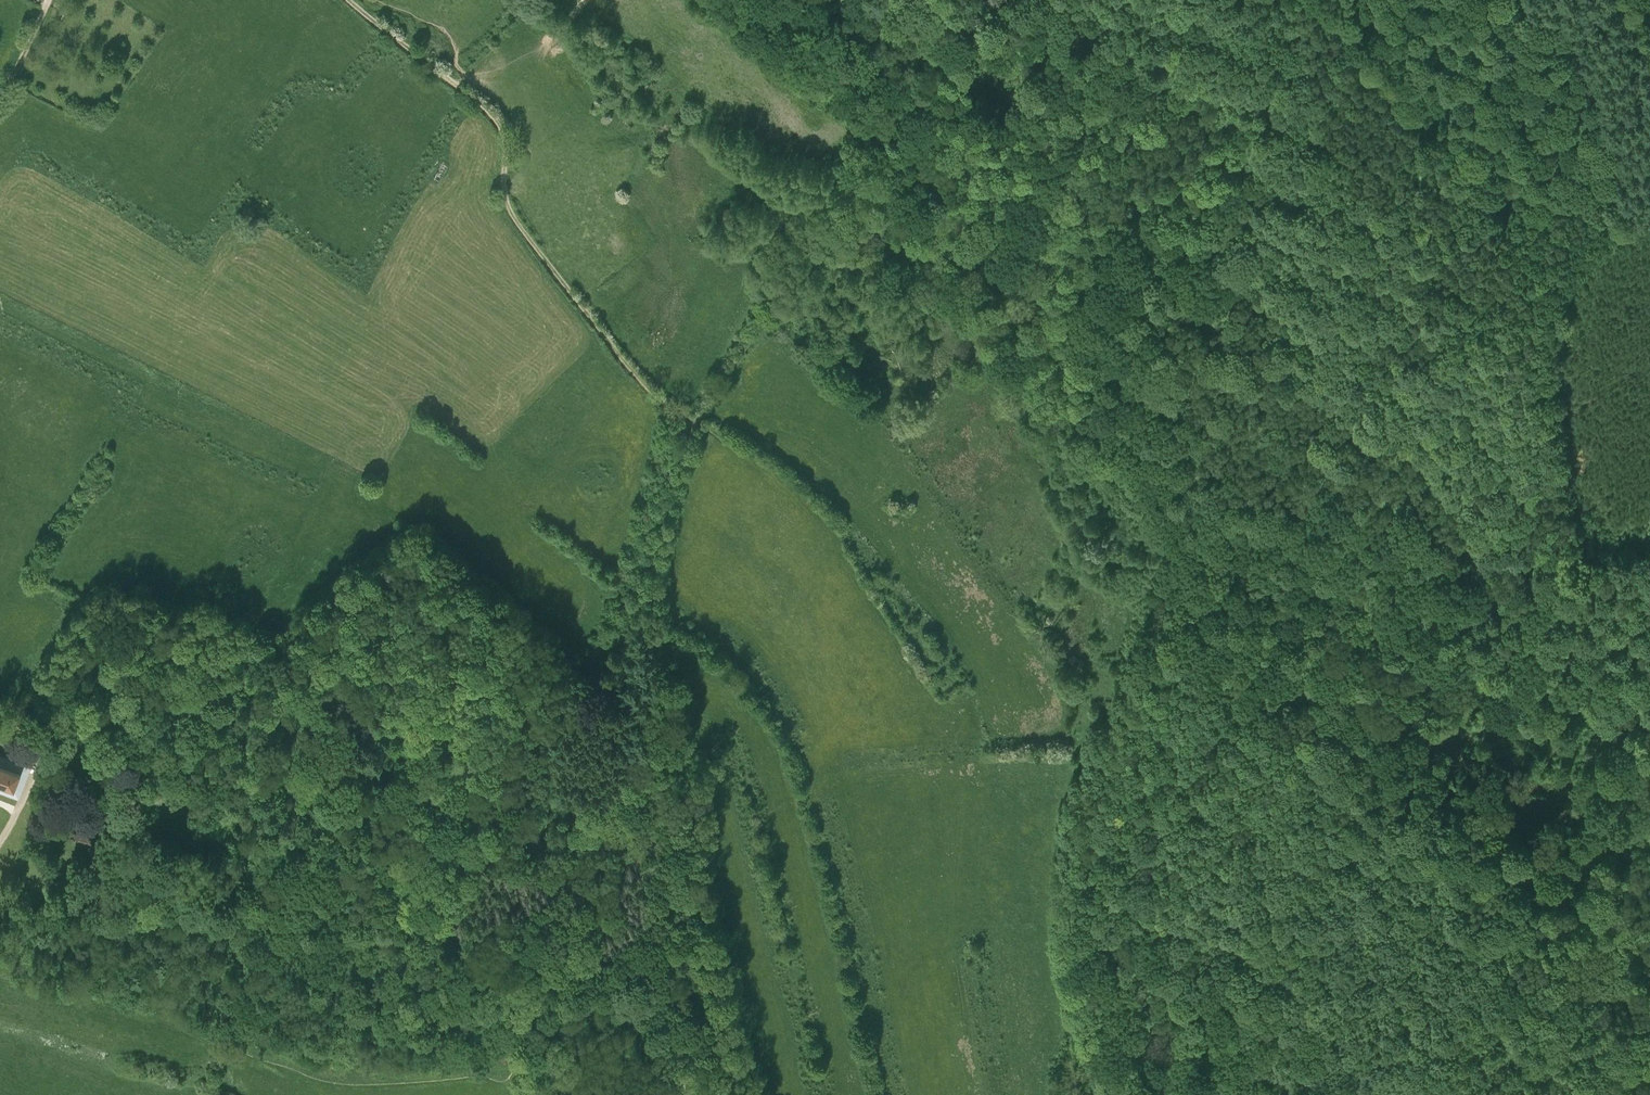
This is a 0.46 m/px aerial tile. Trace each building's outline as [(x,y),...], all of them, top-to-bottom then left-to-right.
[(443,178),(449,164),(443,162),(438,175),(443,178)] [(19,798),(31,764),(0,752),(0,790),(19,798)] [(65,767),(71,767),(74,762),(71,757),(65,757),(62,762),(65,767)] [(95,847),(98,838),(56,827),(54,835),(95,847)]
